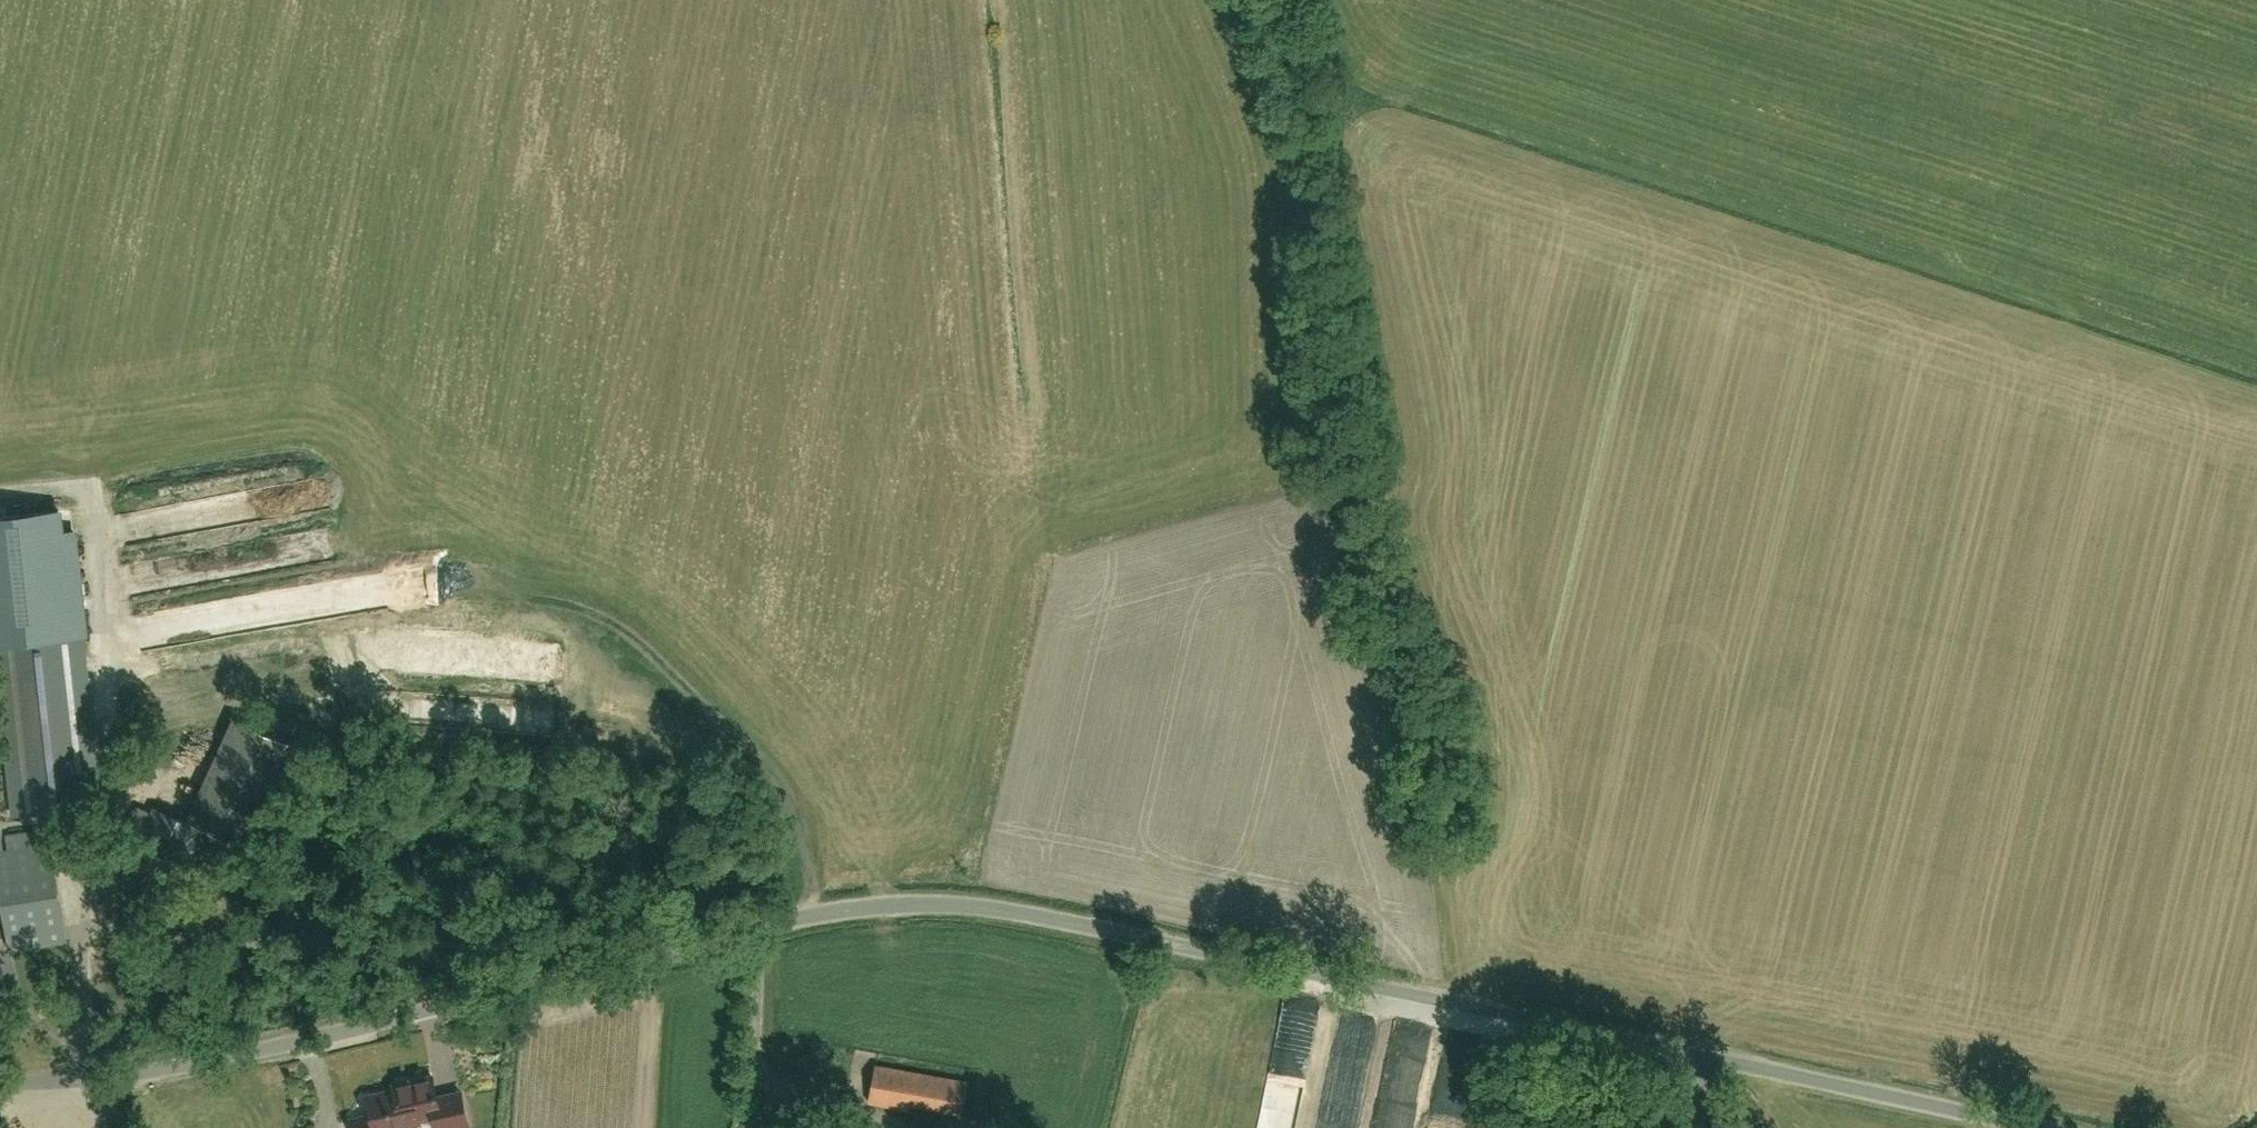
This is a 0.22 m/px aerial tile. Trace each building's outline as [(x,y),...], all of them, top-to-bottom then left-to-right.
[(83,634),(85,634),(74,530),(62,532),(59,510),(0,516),(0,695),(13,815),(104,805),(100,771),(98,771),(83,634)] [(233,881),(249,848),(251,850),(299,747),(236,718),(189,821),(211,831),(196,864),(233,881)] [(168,904),(202,829),(155,808),(121,883),(168,904)] [(7,922),(11,951),(67,942),(51,844),(44,845),(41,830),(7,836),(9,851),(0,852),(0,923),(7,922)] [(1372,1026),(1374,1027),(1376,1017),(1339,1011),(1319,1127),(1354,1127),(1372,1026)] [(1271,1045),(1261,1100),(1297,1107),(1307,1052),(1271,1045)] [(869,1102),(909,1109),(910,1105),(962,1114),(968,1083),(875,1067),(869,1102)] [(432,1077),(392,1086),(394,1091),(367,1097),(371,1116),(350,1121),(352,1127),(398,1127),(419,1123),(418,1118),(438,1113),(441,1127),(449,1127),(467,1124),(462,1099),(438,1104),(432,1077)]
